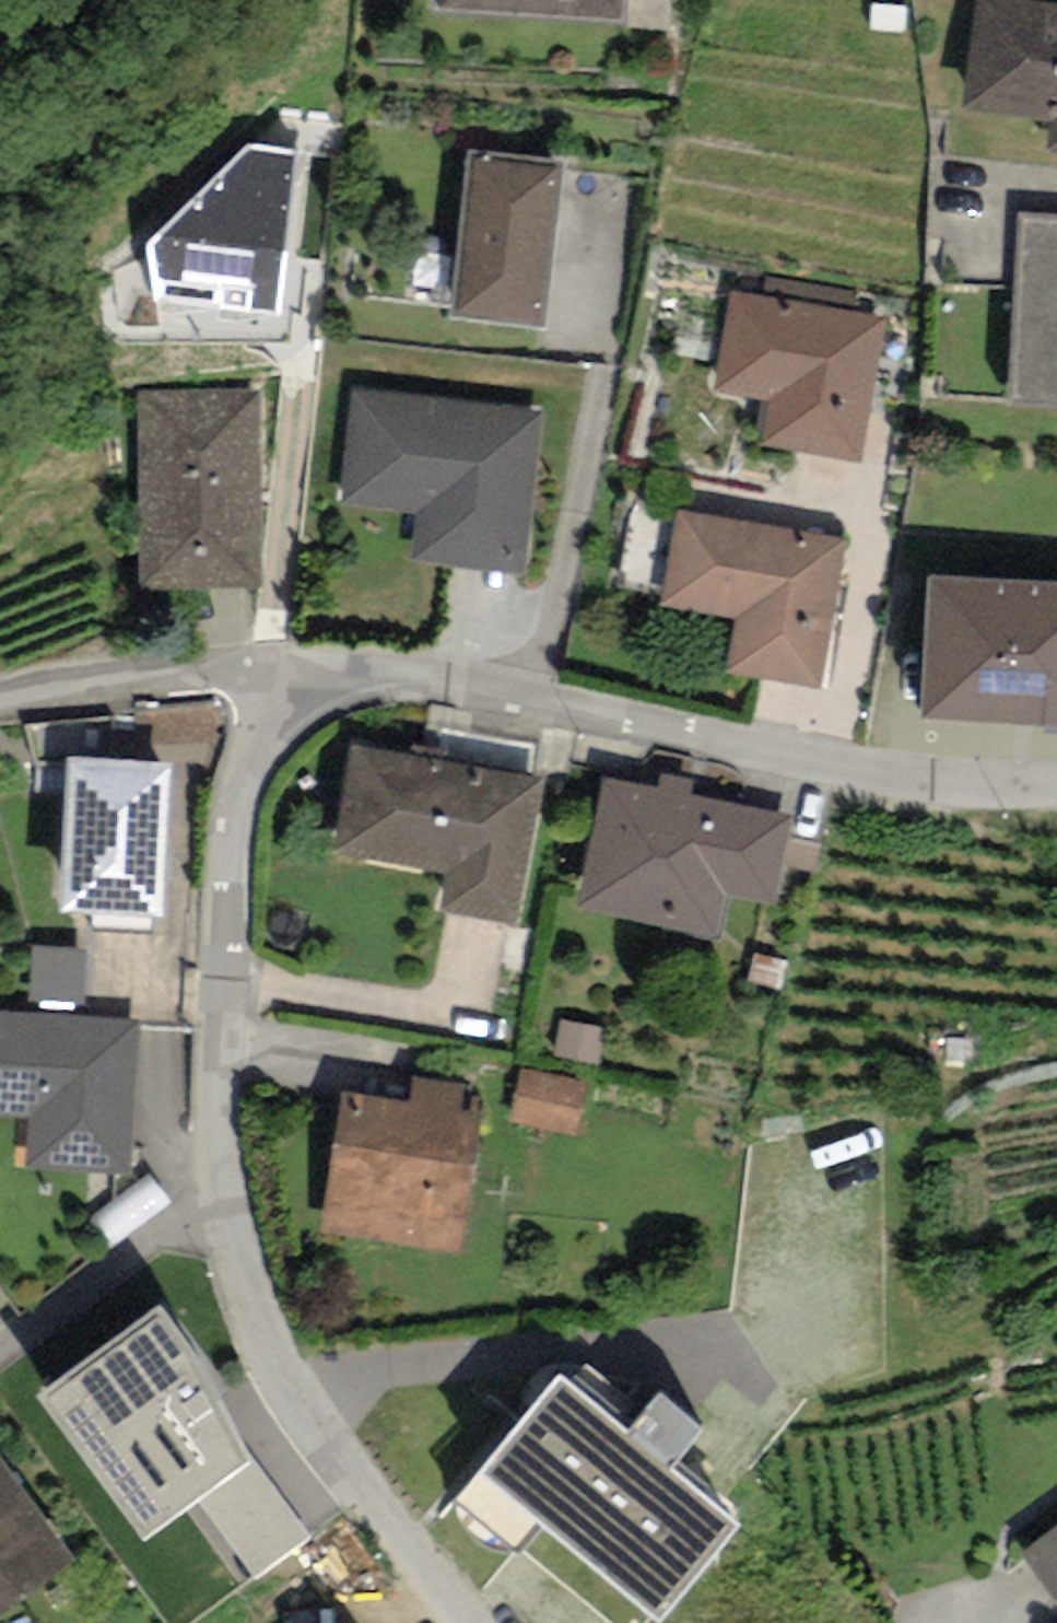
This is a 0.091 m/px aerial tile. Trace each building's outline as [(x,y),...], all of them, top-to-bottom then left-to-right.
[(431,12),(624,25),(626,0),(432,0),(431,12)] [(1022,0),(975,0),(961,108),(1052,120),(1048,152),(1056,154),(1056,4),(1025,0),(1022,0)] [(280,317),(294,151),(249,143),(146,245),(152,303),(280,317)] [(565,161),(468,150),(448,319),(544,330),(565,161)] [(1018,212),(1007,403),(1056,406),(1056,214),(1018,212)] [(767,275),(763,297),(852,313),(856,291),(767,275)] [(763,297),(730,291),(713,390),(768,399),(760,447),(861,464),(886,318),(852,313),(763,297)] [(415,514),(409,561),(523,575),(544,410),(353,386),(338,505),(415,514)] [(259,391),(139,392),(140,589),(261,588),(259,391)] [(845,538),(675,509),(659,606),(735,619),(725,674),(819,690),(845,538)] [(920,719),(1056,726),(1056,583),(928,577),(920,719)] [(447,872),(439,914),(519,928),(545,778),(352,745),(333,853),(447,872)] [(170,762),(67,757),(60,914),(163,918),(170,762)] [(658,789),(602,777),(572,908),(717,941),(728,896),(747,806),(690,795),(694,781),(661,773),(658,789)] [(793,816),(747,806),(728,896),(775,906),(793,816)] [(88,948),(32,946),(29,1001),(85,1004),(88,948)] [(790,961),(754,952),(746,981),(782,990),(790,961)] [(0,1012),(0,1114),(27,1115),(25,1170),(133,1175),(141,1018),(0,1012)] [(605,1029),(561,1021),(554,1056),(598,1064),(605,1029)] [(589,1081),(520,1067),(509,1122),(578,1136),(589,1081)] [(342,1091),(321,1232),(459,1253),(480,1112),(462,1110),(466,1084),(415,1076),(411,1102),(342,1091)] [(159,1305),(37,1396),(143,1540),(195,1499),(250,1458),(198,1359),(159,1305)] [(672,1469),(626,1432),(556,1373),(473,1472),(656,1622),(660,1622),(740,1526),(672,1469)] [(656,1395),(626,1432),(672,1469),(702,1433),(656,1395)] [(0,1455),(0,1615),(76,1561),(0,1455)] [(311,1538),(250,1458),(195,1499),(256,1579),(311,1538)] [(1022,1552),(1056,1601),(1056,1526),(1022,1552)]
